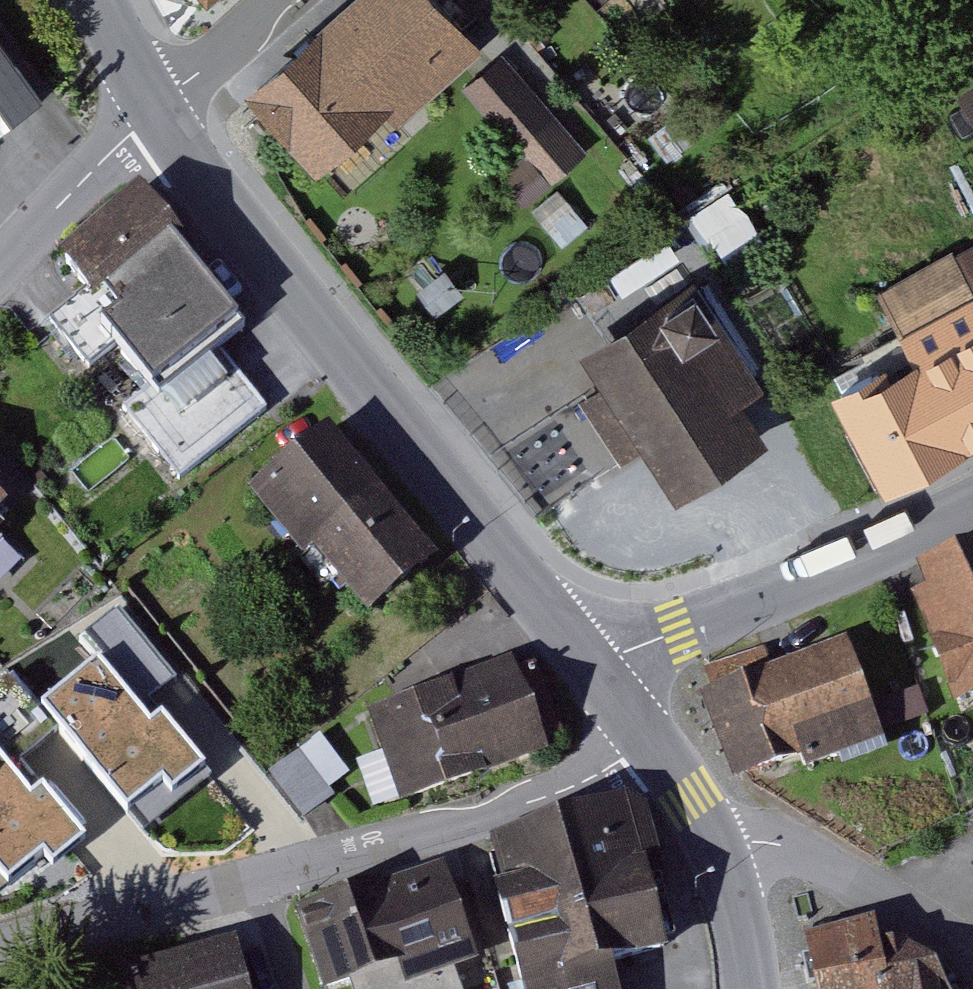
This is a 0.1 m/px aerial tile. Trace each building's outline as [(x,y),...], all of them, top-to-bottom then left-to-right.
[(310,171),(470,39),(438,0),(349,0),(244,91),(310,171)] [(7,119),(40,96),(0,39),(0,124),(7,119)] [(511,60),(470,95),(519,154),(560,120),(511,60)] [(124,409),(179,479),(267,410),(246,384),(230,364),(218,348),(242,330),(197,273),(166,233),(137,197),(66,252),(93,286),(70,304),(50,319),(90,370),(115,350),(147,391),(124,409)] [(899,492),(972,453),(972,264),(969,255),(889,297),(918,351),(845,390),(899,492)] [(581,353),(672,498),(761,443),(671,298),(581,353)] [(324,427),(251,488),(357,615),(431,554),(324,427)] [(960,702),(972,698),(972,554),(920,570),(960,702)] [(118,609),(78,640),(97,664),(133,710),(154,693),(173,678),(118,609)] [(850,639),(707,695),(742,784),(747,782),(885,728),(850,639)] [(156,781),(167,794),(197,770),(157,720),(148,728),(133,710),(97,664),(40,709),(55,728),(121,810),(156,781)] [(521,666),(386,721),(421,807),(556,753),(521,666)] [(11,676),(0,685),(0,768),(1,770),(35,744),(55,728),(40,709),(11,676)] [(331,798),(332,797),(296,751),(266,775),(302,820),(316,809),(331,798)] [(79,845),(36,794),(26,802),(1,770),(0,768),(0,873),(7,881),(37,856),(50,869),(79,845)] [(529,988),(616,988),(613,971),(611,962),(622,960),(659,950),(641,879),(654,876),(636,802),(493,838),(529,988)] [(304,915),(328,980),(352,972),(358,988),(454,988),(475,981),(436,876),(417,883),(377,897),(375,892),(372,884),(316,905),(304,915)] [(916,942),(891,944),(878,920),(811,939),(819,974),(822,988),(951,988),(916,942)] [(121,988),(243,988),(236,961),(231,944),(117,974),(121,988)]
